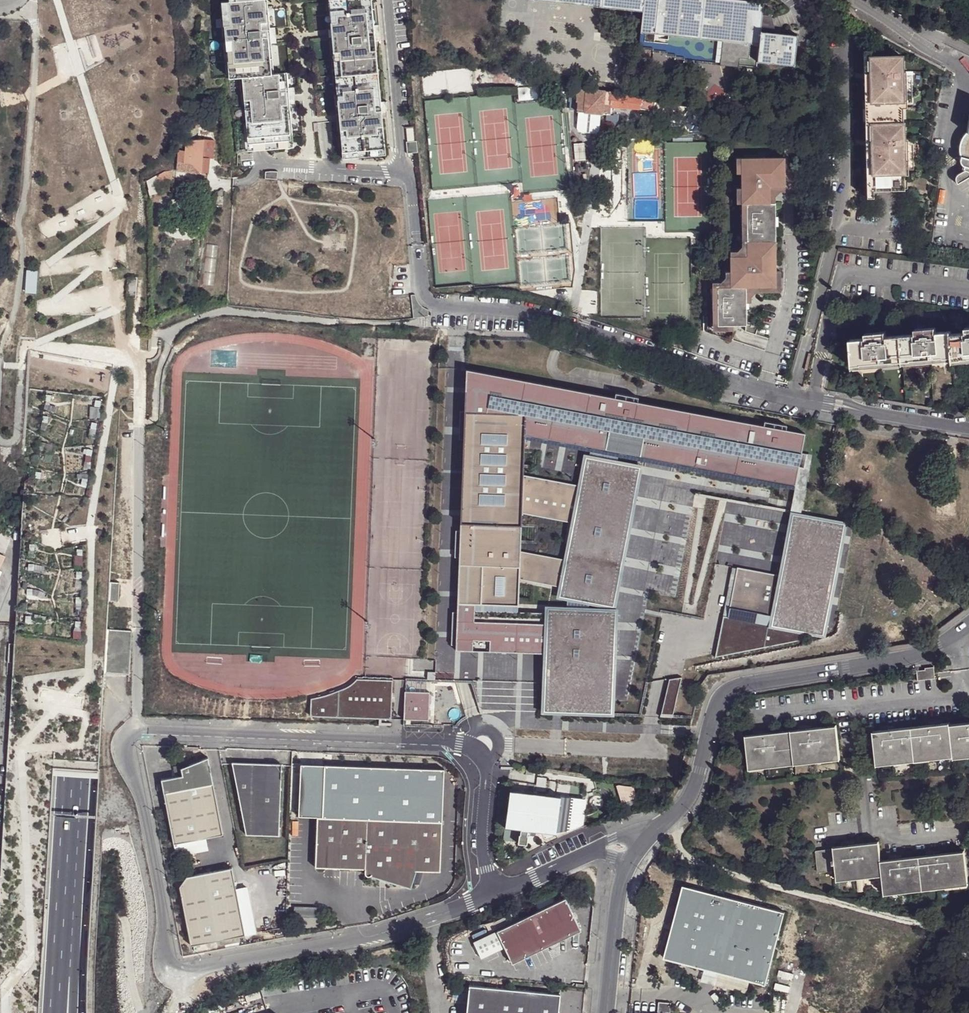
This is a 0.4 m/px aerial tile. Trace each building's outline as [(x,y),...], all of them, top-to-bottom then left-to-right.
[(229,0),(222,0),(224,22),(225,22),(231,22),(229,0)] [(235,151),(293,147),(289,103),(287,103),(287,94),(294,93),(293,86),(288,87),(287,71),(274,72),(271,41),(271,34),(276,33),(275,25),(270,26),(268,0),(229,0),(231,22),(225,22),(227,52),(233,51),(235,75),(229,75),(235,151)] [(337,20),(331,20),(332,29),(332,36),(334,50),(340,50),(343,98),(337,98),(339,114),(339,120),(340,129),(346,129),(346,136),(340,136),(342,151),(385,148),(383,132),(377,133),(377,126),(382,126),(382,119),(381,110),(383,110),(382,102),(381,102),(375,103),(374,95),(380,94),(376,48),(370,48),(370,40),(376,40),(381,40),(380,32),(375,32),(374,24),(369,25),(368,17),(374,17),(374,16),(373,0),(336,0),(337,20)] [(602,6),(643,11),(644,0),(603,0),(602,6)] [(643,11),(639,49),(652,51),(652,52),(667,54),(667,56),(676,57),(675,58),(684,59),(684,60),(697,62),(700,38),(655,33),(659,0),(644,0),(643,11)] [(655,33),(700,38),(704,0),(659,0),(655,33)] [(700,38),(697,62),(757,69),(758,61),(760,32),(762,15),(763,3),(733,0),(704,0),(700,38)] [(768,16),(762,15),(760,32),(776,33),(768,16)] [(374,17),(368,17),(369,25),(374,24),(375,32),(380,32),(380,24),(375,24),(374,17)] [(776,33),(760,32),(758,61),(793,65),(797,36),(776,33)] [(340,50),(334,50),(337,98),(343,98),(340,50)] [(902,72),(902,56),(871,56),(872,190),(903,190),(903,175),(907,175),(907,169),(907,150),(907,138),(903,139),(903,108),(907,108),(907,102),(906,83),(906,71),(902,72)] [(656,111),(656,100),(642,97),(642,99),(611,93),(577,87),(575,101),(577,101),(576,111),(578,112),(599,114),(610,115),(610,108),(631,109),(640,110),(656,111)] [(599,114),(578,112),(576,129),(578,132),(594,133),(597,131),(599,114)] [(196,116),(191,127),(201,127),(200,116),(196,116)] [(966,134),(961,157),(960,157),(960,158),(960,163),(963,167),(964,167),(963,172),(956,176),(955,177),(955,181),(957,184),(968,177),(968,119),(966,134)] [(413,127),(404,127),(404,128),(406,128),(407,142),(405,142),(406,154),(417,153),(416,141),(413,141),(412,127),(413,127)] [(178,149),(175,170),(198,172),(197,179),(205,180),(208,158),(212,158),(213,140),(187,138),(186,140),(185,150),(178,149)] [(385,148),(342,151),(341,151),(342,158),(385,155),(385,148)] [(784,158),(740,159),(740,174),(741,188),(741,204),(746,204),(747,257),(730,257),(730,272),(730,288),(717,288),(718,326),(733,325),(746,325),(746,303),(745,287),(776,287),(776,272),(775,203),(770,204),(770,187),(785,187),(784,158)] [(163,170),(145,180),(147,192),(158,191),(158,189),(171,177),(170,170),(163,170)] [(265,171),(265,179),(277,179),(278,172),(265,171)] [(785,192),(785,187),(770,187),(770,204),(775,203),(775,197),(780,192),(785,192)] [(730,251),(730,257),(747,257),(746,204),(741,204),(741,247),(737,252),(730,251)] [(26,294),(37,294),(37,271),(26,271),(26,294)] [(733,330),(733,325),(718,326),(717,288),(730,288),(730,272),(725,272),(725,278),(721,282),(712,282),(712,331),(733,330)] [(780,272),(776,272),(776,287),(745,287),(746,303),(751,303),(751,297),(756,292),(780,292),(780,272)] [(213,284),(213,276),(202,276),(202,285),(213,284)] [(759,325),(746,325),(746,332),(755,335),(759,325)] [(886,338),(866,339),(855,340),(857,367),(952,359),(951,334),(951,332),(936,334),(916,335),(886,338)] [(951,334),(952,359),(952,361),(968,360),(968,333),(966,334),(951,334)] [(641,469),(620,466),(623,455),(643,458),(647,440),(682,446),(678,465),(796,486),(805,435),(469,372),(458,642),(566,645),(567,662),(612,663),(614,617),(588,614),(590,599),(615,604),(632,514),(611,510),(613,501),(634,505),(641,469)] [(643,458),(678,465),(682,446),(647,440),(643,458)] [(841,530),(801,522),(791,576),(739,567),(732,608),(823,626),(841,530)] [(804,630),(725,616),(718,657),(802,642),(804,630)] [(566,645),(458,642),(457,653),(545,655),(544,711),(611,713),(612,663),(567,662),(566,645)] [(925,670),(916,671),(917,680),(934,678),(933,667),(925,667),(925,670)] [(394,680),(358,678),(349,685),(340,690),(329,695),(311,698),(312,715),(392,717),(394,680)] [(661,715),(674,717),(680,680),(667,678),(661,715)] [(430,692),(406,691),(405,719),(429,719),(430,692)] [(879,760),(955,752),(956,755),(968,754),(968,720),(952,722),(952,719),(876,727),(879,760)] [(748,731),(752,763),(842,754),(839,722),(748,731)] [(176,777),(160,780),(175,858),(207,851),(204,838),(221,834),(206,758),(180,768),(179,769),(181,776),(176,777)] [(281,765),(232,763),(244,835),(277,836),(281,765)] [(524,782),(510,780),(509,790),(527,792),(527,787),(523,786),(524,782)] [(581,824),(585,800),(527,792),(509,790),(508,790),(503,828),(519,829),(526,830),(554,835),(581,824)] [(297,812),(289,811),(289,825),(299,826),(300,819),(296,819),(297,812)] [(415,870),(439,871),(440,822),(316,817),(315,867),(364,868),(364,872),(364,873),(366,875),(369,875),(409,888),(415,870)] [(526,836),(526,830),(519,829),(518,834),(517,834),(516,844),(525,845),(527,836),(526,836)] [(834,847),(836,868),(837,878),(882,873),(884,893),(968,884),(964,850),(880,859),(879,840),(833,844),(834,847)] [(818,869),(836,868),(834,847),(816,849),(818,869)] [(184,877),(177,887),(189,946),(244,935),(234,889),(230,868),(184,877)] [(784,911),(682,884),(663,957),(764,983),(784,911)] [(245,886),(234,889),(244,935),(254,933),(245,886)] [(510,964),(579,931),(572,917),(564,899),(471,942),(480,959),(502,947),(510,964)] [(465,1010),(464,1012),(557,1012),(557,1009),(558,996),(490,989),(467,987),(465,1010)] [(670,1002),(658,1001),(657,1011),(669,1012),(670,1002)]
